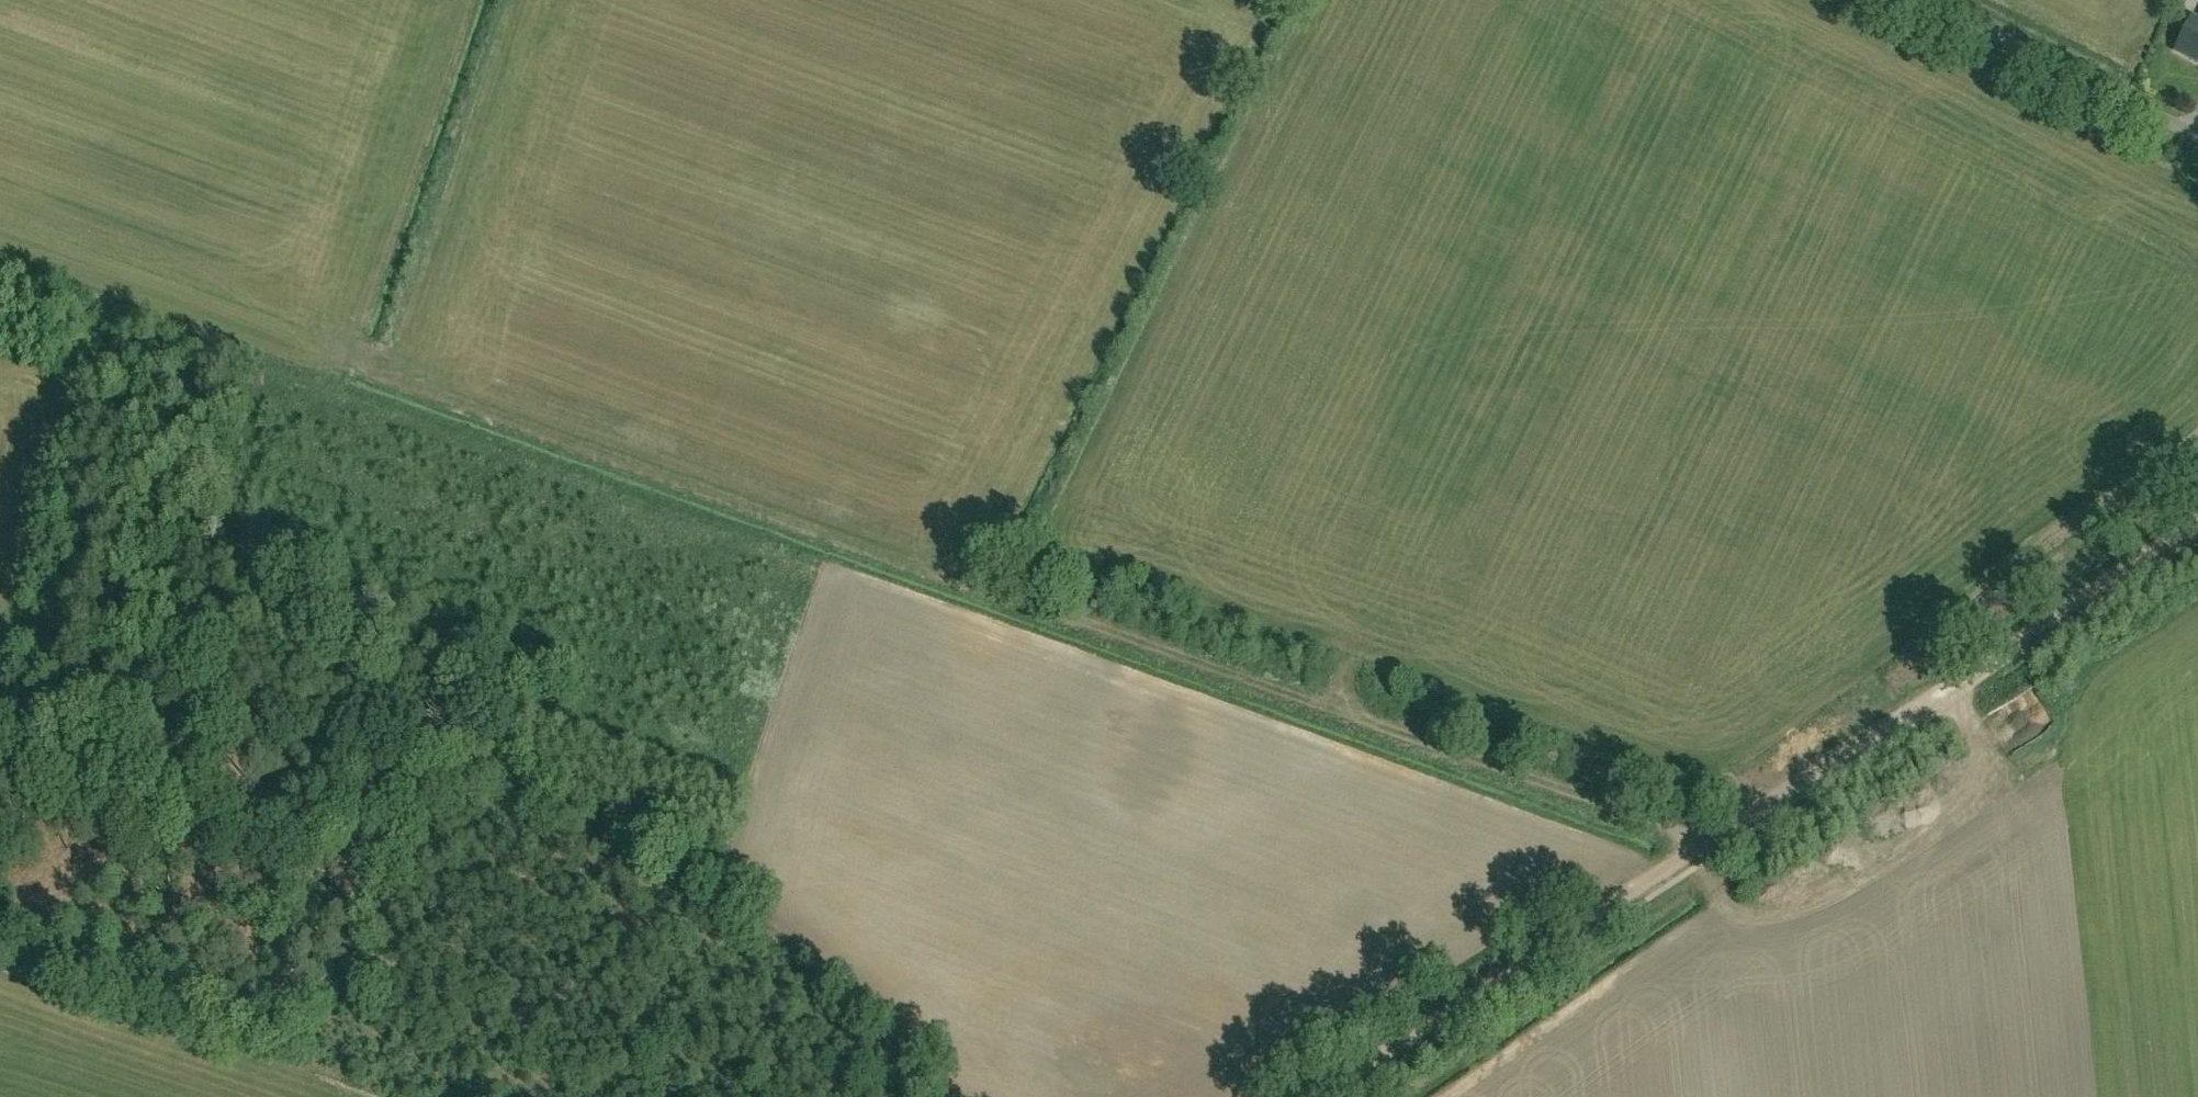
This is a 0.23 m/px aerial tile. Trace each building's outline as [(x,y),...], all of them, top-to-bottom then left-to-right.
[(2192,17),(2175,51),(2197,62),(2197,21),(2192,17)]
